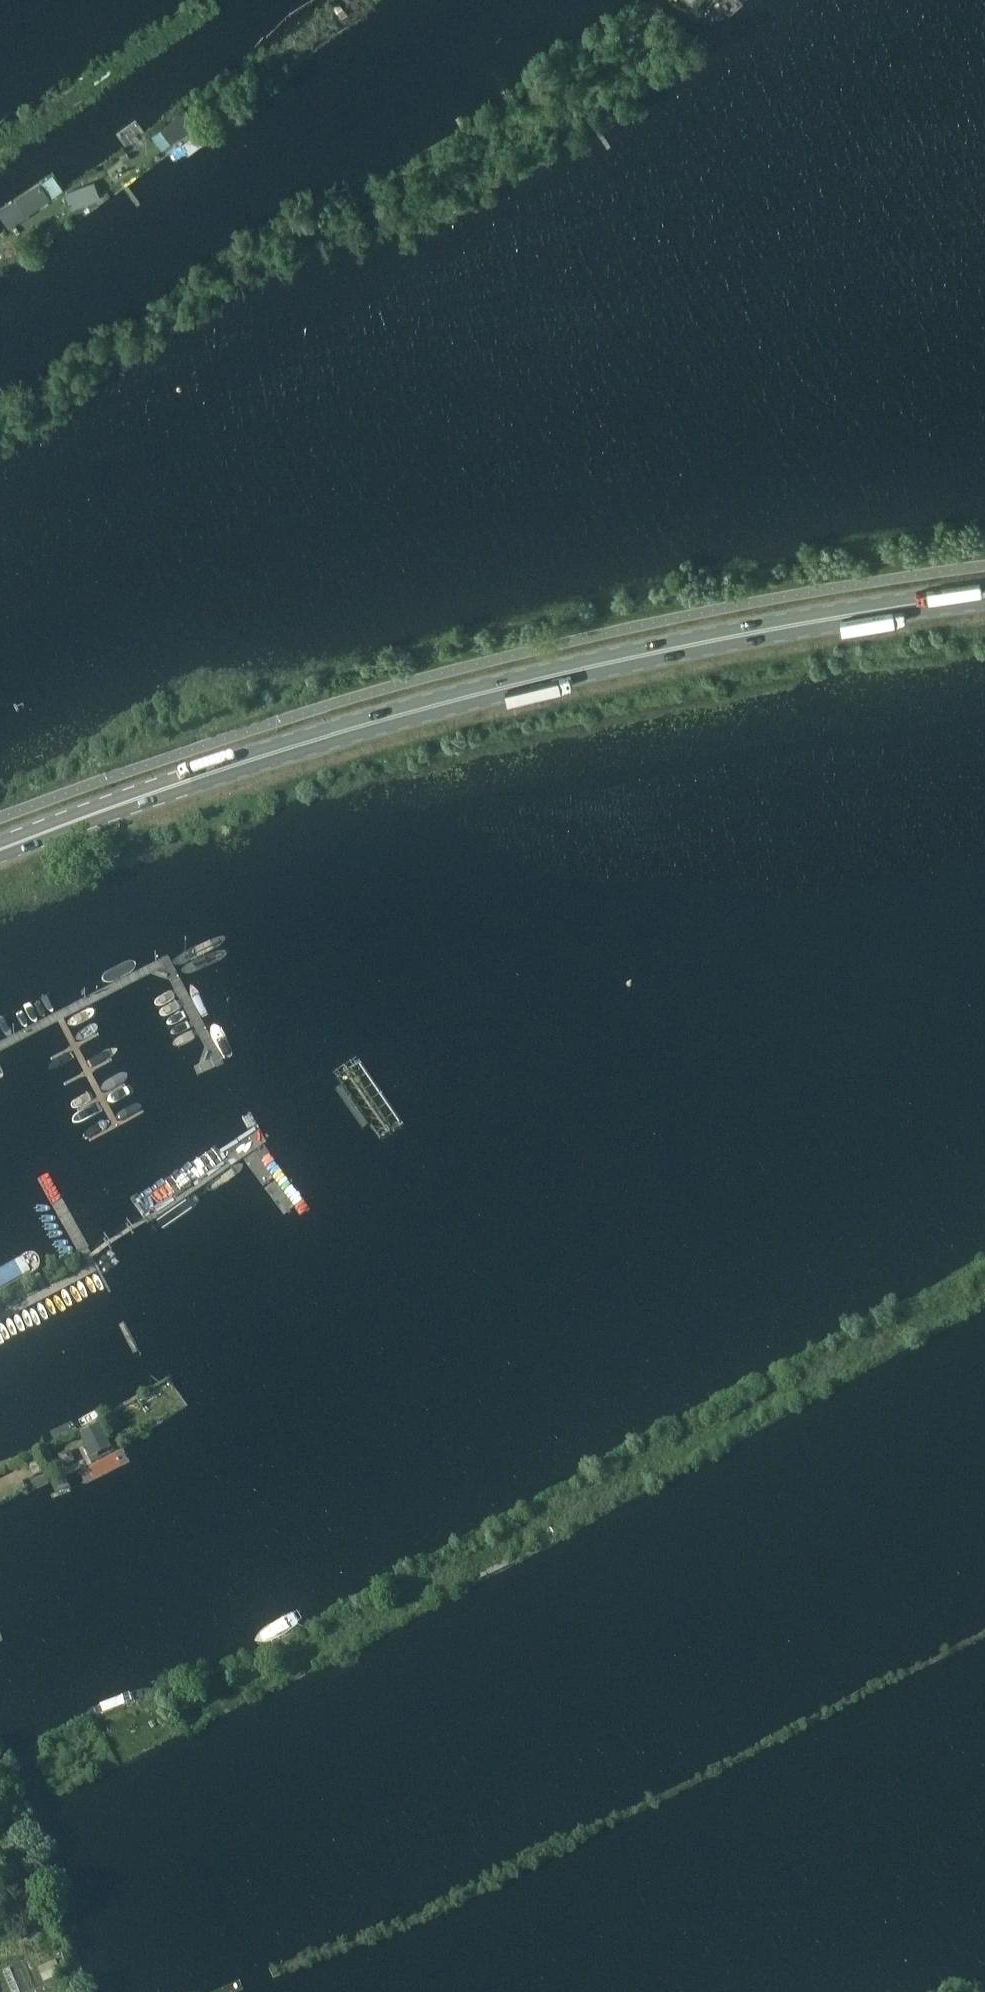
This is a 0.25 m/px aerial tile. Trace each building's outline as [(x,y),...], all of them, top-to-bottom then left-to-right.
[(187,110),(160,129),(170,142),(189,128),(186,125),(193,119),(187,110)] [(90,184),(67,193),(73,207),(95,199),(90,184)] [(102,1426),(82,1435),(89,1450),(109,1441),(102,1426)] [(67,1947),(60,1950),(65,1963),(72,1961),(67,1947)] [(56,1963),(45,1968),(50,1979),(61,1974),(56,1963)]
